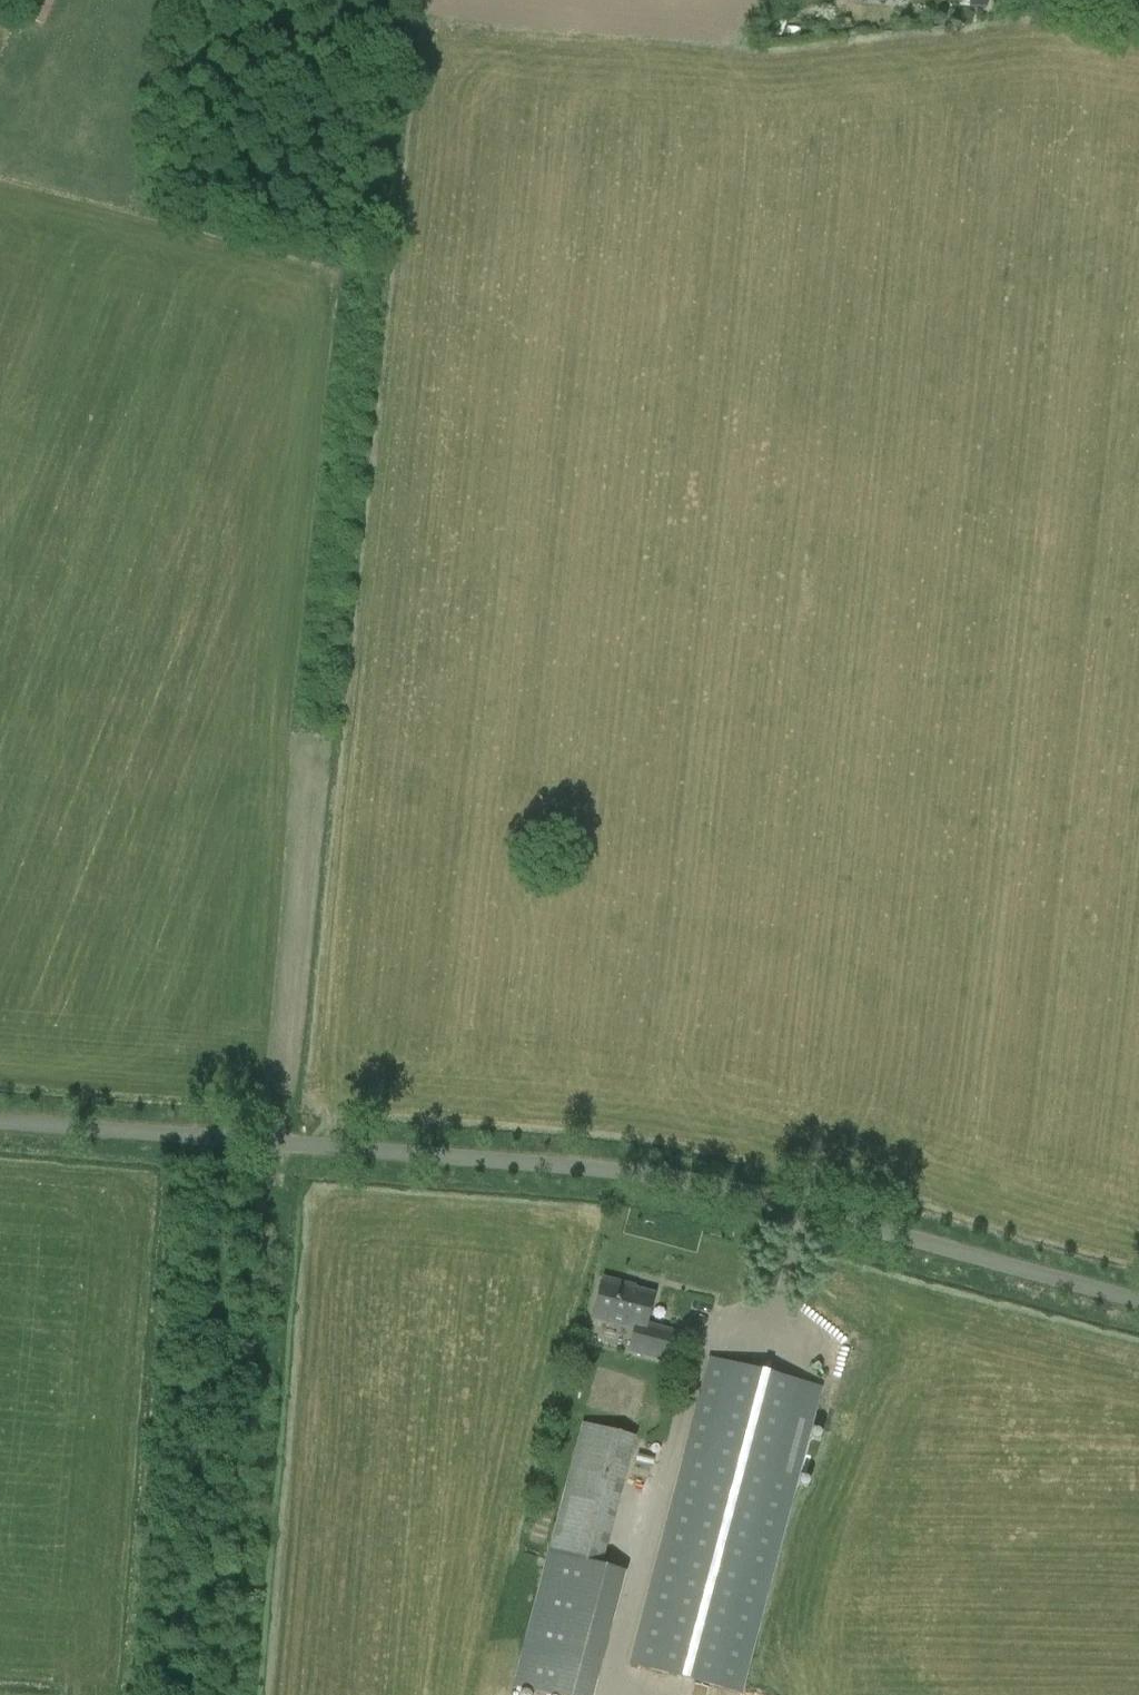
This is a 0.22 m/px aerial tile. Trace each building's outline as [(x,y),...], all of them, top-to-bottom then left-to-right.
[(646,1326),(655,1294),(603,1280),(592,1320),(634,1331),(629,1353),(665,1363),(672,1333),(646,1326)] [(743,1694),(823,1388),(709,1358),(628,1665),(743,1694)] [(602,1568),(636,1438),(583,1423),(548,1554),(602,1568)] [(602,1568),(548,1554),(513,1686),(547,1694),(571,1694),(605,1569),(602,1568)]
